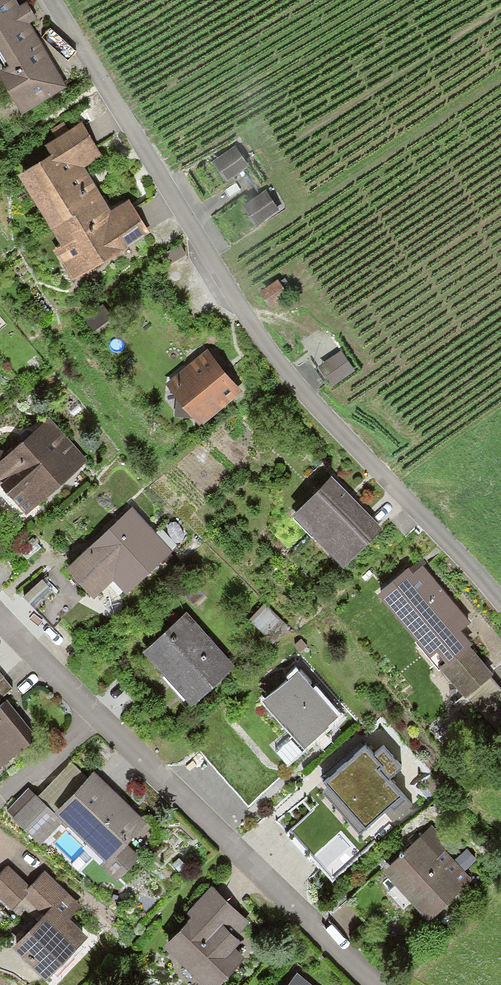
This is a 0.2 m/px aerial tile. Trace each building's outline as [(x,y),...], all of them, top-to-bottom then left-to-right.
[(15,0),(0,0),(0,58),(8,72),(0,77),(0,81),(21,115),(68,87),(30,25),(38,20),(27,3),(20,8),(15,0)] [(19,178),(50,232),(71,220),(69,216),(99,198),(81,167),(100,155),(83,124),(49,148),(55,157),(19,178)] [(235,147),(213,162),(226,182),(248,167),(235,147)] [(265,192),(245,206),(259,225),(279,211),(265,192)] [(109,214),(99,198),(69,216),(71,220),(50,232),(61,249),(54,254),(71,282),(122,253),(152,233),(129,201),(109,214)] [(180,244),(161,254),(167,265),(186,255),(180,244)] [(277,282),(260,295),(270,308),(288,296),(277,282)] [(100,308),(85,319),(93,330),(108,319),(100,308)] [(205,352),(166,385),(178,397),(175,416),(194,417),(202,427),(240,394),(223,373),(205,352)] [(341,352),(319,367),(333,387),(355,371),(341,352)] [(25,515),(86,464),(49,422),(5,459),(1,454),(0,454),(0,486),(25,515)] [(330,476),(292,513),(343,565),(380,528),(353,500),(330,476)] [(130,506),(66,566),(93,596),(111,579),(125,595),(172,551),(130,506)] [(410,567),(378,594),(439,672),(442,670),(470,647),(473,645),(462,631),(471,623),(424,566),(415,573),(410,567)] [(43,574),(23,591),(52,625),(72,607),(43,574)] [(185,612),(143,653),(191,703),(234,662),(185,612)] [(442,670),(465,698),(468,695),(496,730),(500,726),(500,691),(491,678),(493,676),(470,647),(442,670)] [(298,672),(262,703),(304,749),(326,730),(340,718),(309,685),(311,683),(302,672),(300,674),(298,672)] [(0,702),(14,691),(0,674),(0,703),(0,702)] [(30,740),(15,721),(0,702),(0,703),(0,764),(30,740)] [(394,825),(413,809),(386,779),(400,767),(382,746),(372,755),(363,745),(350,757),(324,779),(329,786),(322,792),(357,832),(382,811),(394,825)] [(92,766),(55,805),(103,851),(97,857),(116,874),(138,851),(125,839),(146,817),(119,792),(92,766)] [(41,841),(63,816),(40,796),(28,785),(6,810),(41,841)] [(435,824),(384,870),(402,890),(428,919),(472,879),(464,871),(455,860),(446,850),(452,844),(435,824)] [(467,849),(455,860),(464,871),(477,860),(467,849)] [(11,906),(23,893),(28,889),(24,885),(28,882),(8,862),(0,869),(0,895),(11,906)] [(28,882),(24,885),(28,889),(23,893),(40,910),(11,939),(44,973),(86,932),(68,913),(79,902),(44,866),(28,882)] [(164,945),(206,984),(216,984),(246,954),(236,945),(242,938),(240,935),(250,924),(213,888),(188,913),(192,917),(164,945)] [(287,984),(307,984),(295,975),(287,984)]
